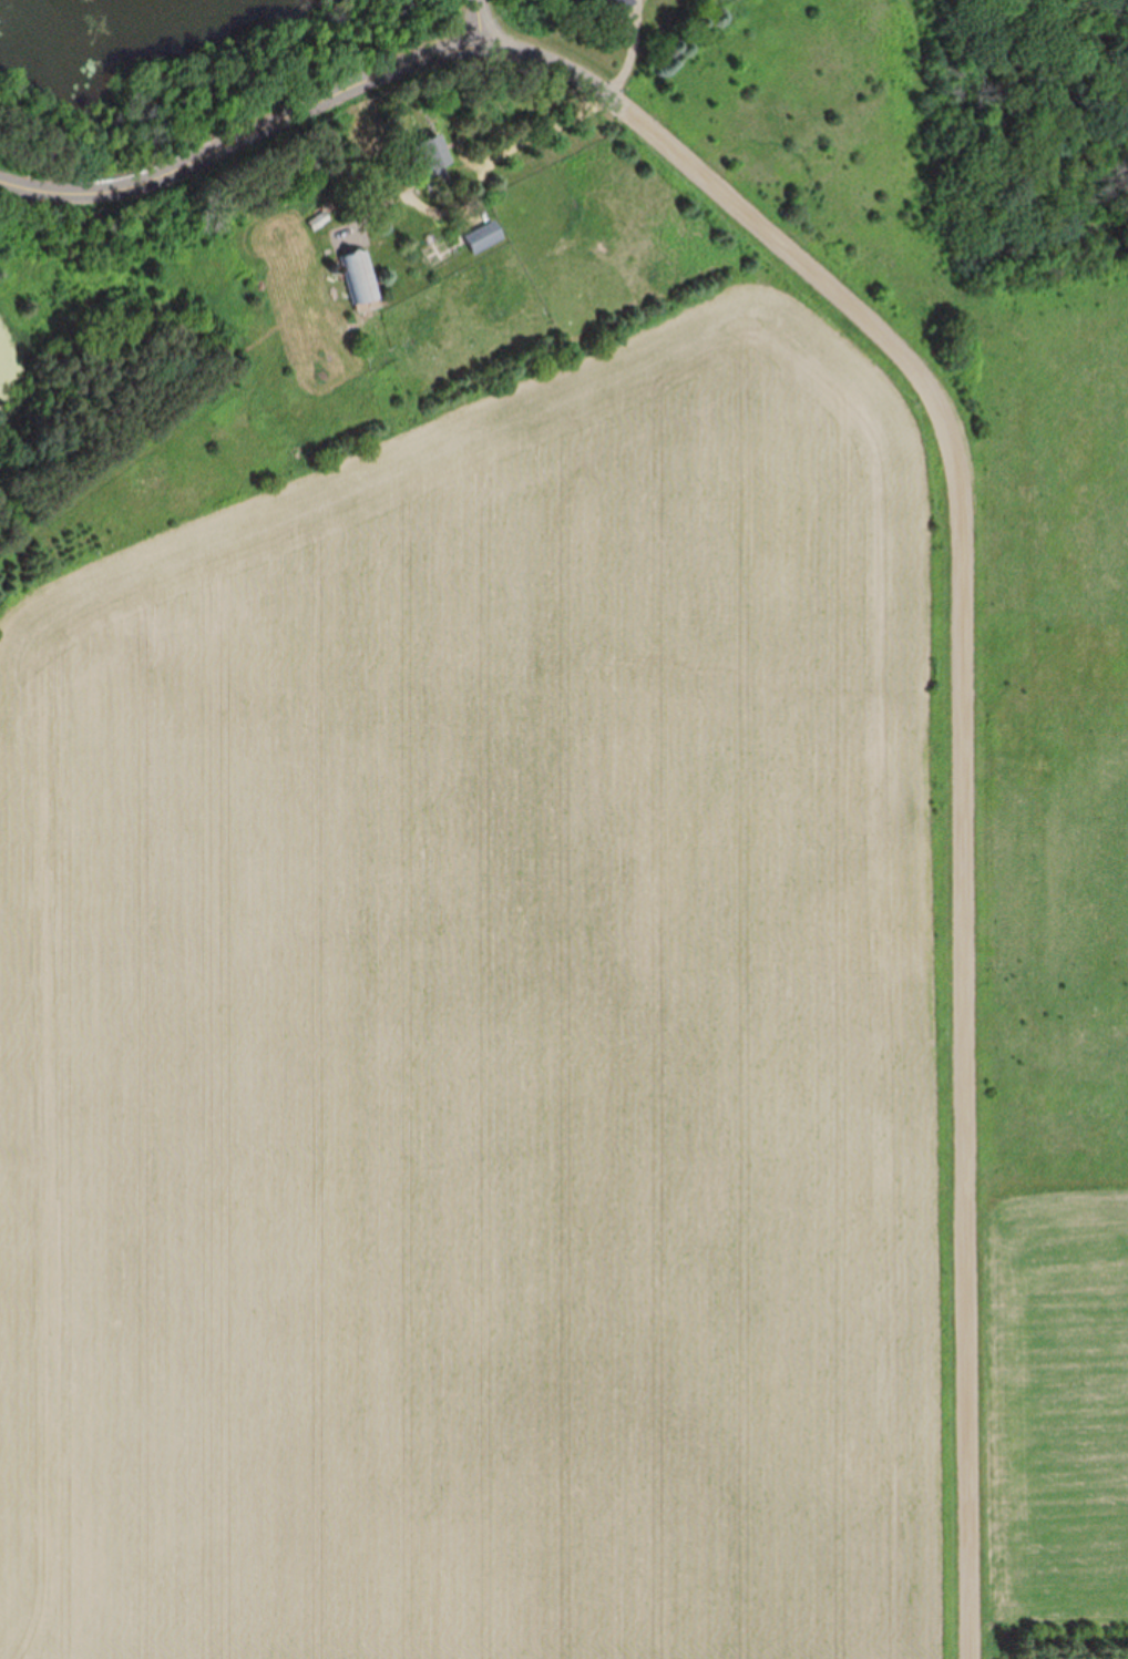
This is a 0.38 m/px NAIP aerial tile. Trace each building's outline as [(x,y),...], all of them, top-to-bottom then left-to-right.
[(636,2),(635,0),(596,0),(607,19),(636,2)] [(452,164),(440,135),(411,146),(425,182),(438,177),(435,171),(452,164)] [(475,254),(505,238),(495,219),(465,235),(475,254)] [(341,255),(353,306),(380,299),(367,248),(341,255)]
